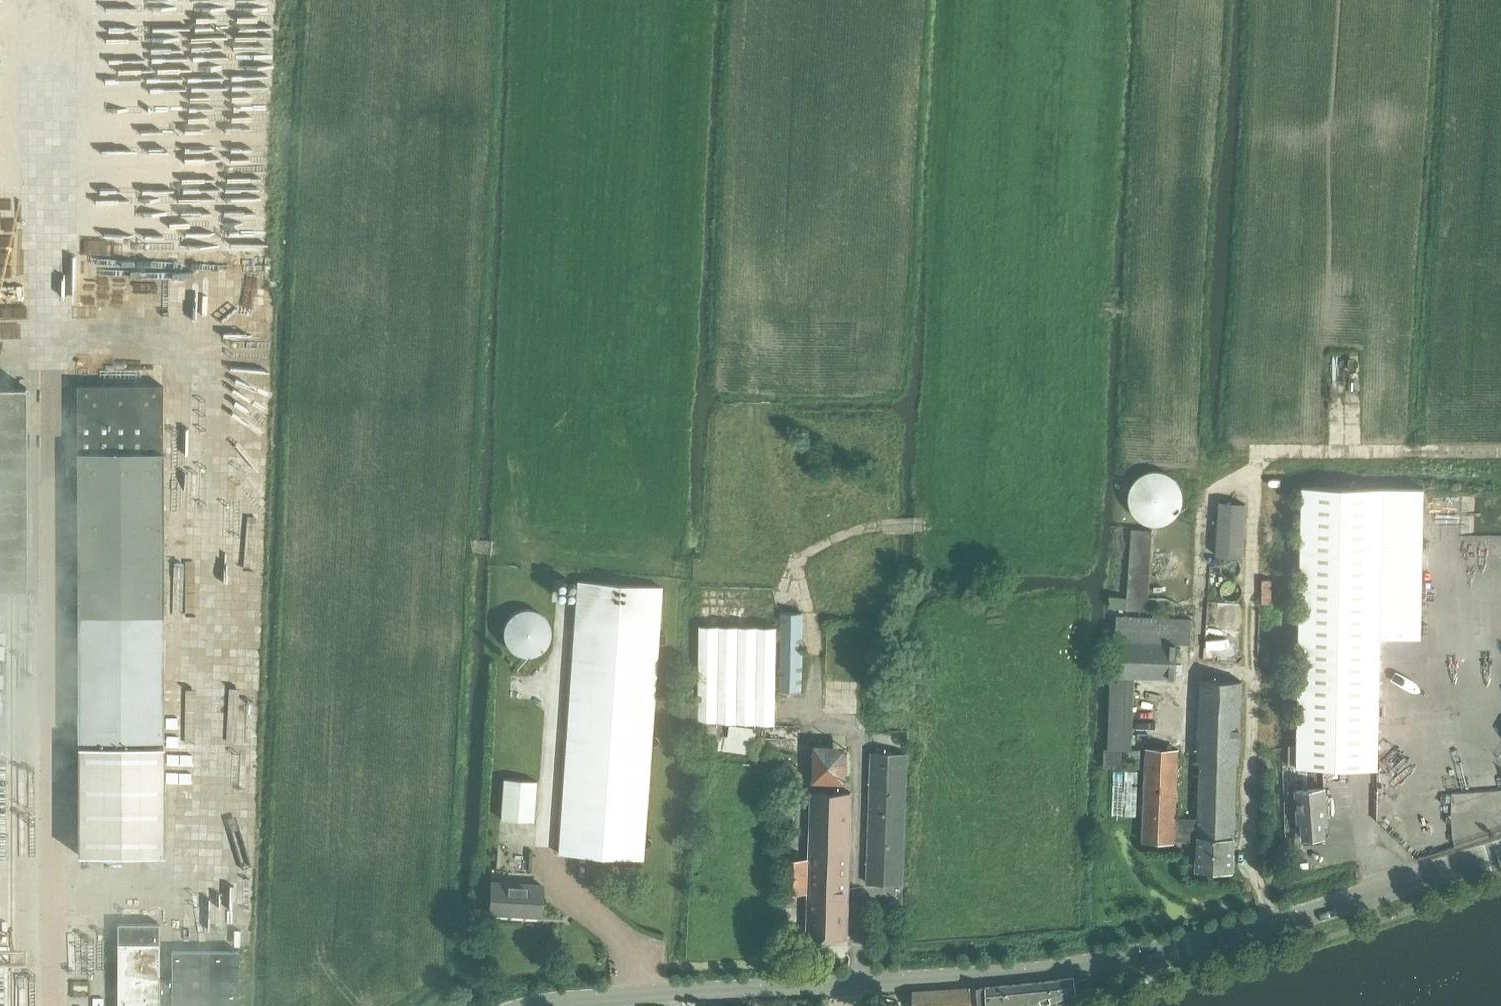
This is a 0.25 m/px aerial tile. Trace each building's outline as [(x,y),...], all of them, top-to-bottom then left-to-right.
[(209,283),(185,283),(185,295),(209,295),(209,283)] [(162,384),(77,384),(79,854),(163,854),(162,384)] [(27,588),(27,386),(0,386),(0,588),(27,588)] [(1137,485),(1136,487),(1135,489),(1134,492),(1134,494),(1133,496),(1133,499),(1133,501),(1133,504),(1134,506),(1134,508),(1135,511),(1136,513),(1138,515),(1139,517),(1140,519),(1142,520),(1144,522),(1146,523),(1148,524),(1150,525),(1153,526),(1157,527),(1162,527),(1164,527),(1167,527),(1169,526),(1171,525),(1174,524),(1176,523),(1178,522),(1179,520),(1181,518),(1183,517),(1184,515),(1185,513),(1186,510),(1187,508),(1188,506),(1188,504),(1188,501),(1188,499),(1188,496),(1188,494),(1187,492),(1186,490),(1185,487),(1184,485),(1183,483),(1181,481),(1180,480),(1178,478),(1176,477),(1174,476),(1172,475),(1169,474),(1167,473),(1165,473),(1162,472),(1160,472),(1158,472),(1155,473),(1151,474),(1148,475),(1146,476),(1144,478),(1142,479),(1140,481),(1139,483),(1137,485)] [(1299,765),(1380,767),(1385,487),(1304,485),(1299,765)] [(1248,504),(1222,503),(1219,555),(1245,557),(1248,504)] [(1129,609),(1149,610),(1154,531),(1134,529),(1129,609)] [(651,836),(644,836),(650,744),(658,745),(658,735),(651,734),(657,642),(665,643),(665,633),(658,632),(661,586),(578,580),(559,853),(643,858),(643,846),(650,846),(651,836)] [(505,639),(506,641),(507,643),(508,645),(509,646),(510,648),(512,649),(513,651),(515,652),(517,653),(519,654),(521,654),(523,655),(525,655),(527,655),(529,655),(533,655),(535,654),(537,654),(539,653),(541,652),(542,650),(544,649),(545,648),(547,646),(548,644),(549,643),(550,641),(550,639),(551,637),(551,635),(551,633),(551,631),(551,629),(551,626),(550,624),(550,623),(549,621),(548,619),(547,617),(545,616),(544,614),(542,613),(541,612),(539,611),(535,609),(533,609),(531,608),(529,608),(527,608),(523,608),(519,610),(515,611),(514,613),(512,614),(511,615),(509,617),(508,619),(507,620),(506,622),(505,624),(505,626),(504,629),(504,631),(504,633),(504,635),(505,637),(505,639)] [(781,689),(804,690),(806,613),(783,612),(781,689)] [(1116,666),(1116,676),(1113,676),(1109,749),(1107,749),(1107,767),(1143,768),(1143,749),(1134,748),(1138,678),(1179,679),(1180,644),(1193,644),(1194,621),(1119,618),(1117,650),(1111,650),(1110,666),(1116,666)] [(698,690),(770,692),(771,659),(699,656),(698,690)] [(1199,818),(1176,817),(1179,749),(1147,748),(1144,840),(1175,841),(1175,838),(1199,839),(1197,868),(1234,870),(1239,761),(1240,761),(1243,681),(1203,679),(1200,760),(1201,760),(1199,818)] [(722,739),(720,747),(755,752),(757,729),(730,725),(729,736),(722,735),(722,739)] [(868,882),(904,883),(908,753),(872,752),(868,882)] [(1335,766),(1322,767),(1323,788),(1337,787),(1335,766)] [(504,778),(501,818),(533,820),(536,780),(504,778)] [(1297,790),(1300,826),(1304,826),(1304,836),(1325,835),(1324,818),(1328,818),(1325,788),(1297,790)] [(810,891),(808,936),(847,937),(852,792),(813,790),(811,859),(784,859),(783,890),(810,891)] [(492,881),(490,912),(541,915),(542,884),(492,881)] [(118,921),(118,1005),(160,1005),(160,991),(160,979),(160,921),(118,921)] [(160,979),(160,991),(172,991),(172,1005),(239,1005),(239,949),(172,950),(172,979),(160,979)] [(1090,987),(1089,975),(1078,976),(1080,986),(1089,987),(1090,987)] [(1055,979),(1026,982),(1029,999),(1043,997),(1045,1003),(1077,991),(1075,977),(1055,979)] [(1004,984),(1008,1005),(1037,1005),(1045,1003),(1043,997),(1029,999),(1026,982),(1004,984)] [(1004,984),(987,986),(988,1005),(1008,1005),(1004,984)] [(916,1005),(988,1005),(986,986),(914,991),(916,1005)]
